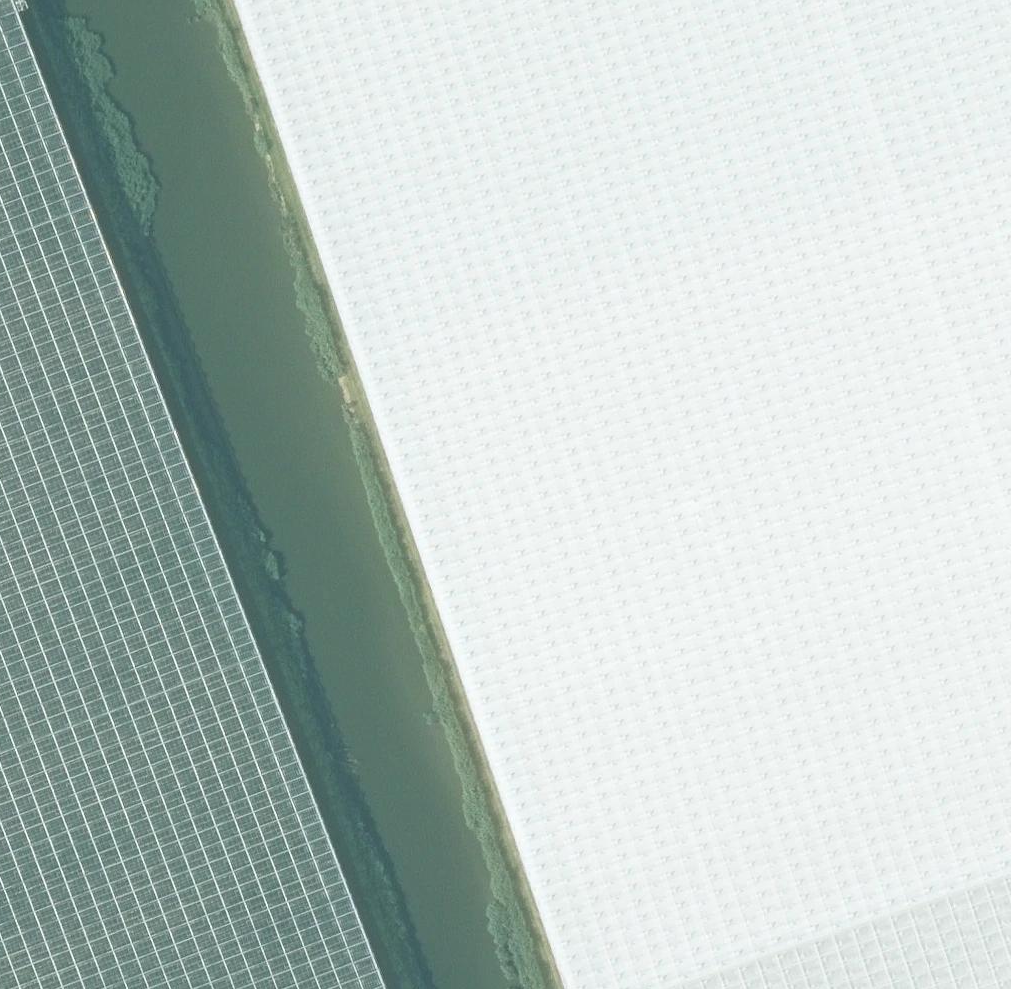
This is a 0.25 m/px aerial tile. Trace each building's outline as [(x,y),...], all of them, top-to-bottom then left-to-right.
[(14,0),(0,0),(0,988),(386,988),(14,0)] [(566,988),(1010,988),(1010,0),(236,0),(566,988)]
